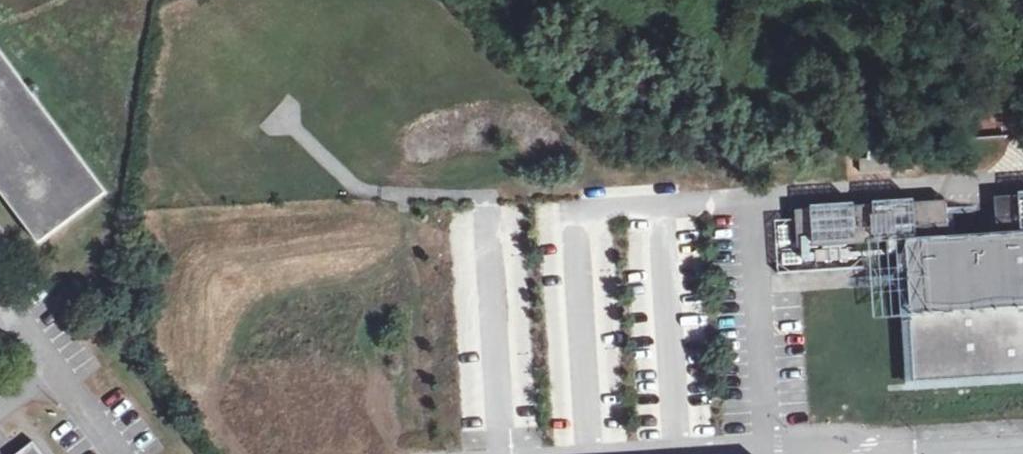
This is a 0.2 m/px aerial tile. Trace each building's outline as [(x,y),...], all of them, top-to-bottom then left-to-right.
[(40,244),(108,193),(0,52),(0,191),(40,244)] [(973,136),(974,162),(1005,161),(1005,136),(973,136)] [(894,158),(859,160),(860,173),(895,171),(894,158)] [(795,211),(797,248),(896,242),(905,241),(906,255),(897,255),(898,266),(907,265),(915,382),(915,384),(1022,377),(1022,196),(1017,196),(1018,212),(994,214),(995,235),(947,238),(945,201),(795,211)] [(906,255),(905,241),(896,242),(897,255),(906,255)] [(907,265),(898,266),(905,383),(915,382),(907,265)] [(34,442),(17,453),(43,453),(34,442)]
